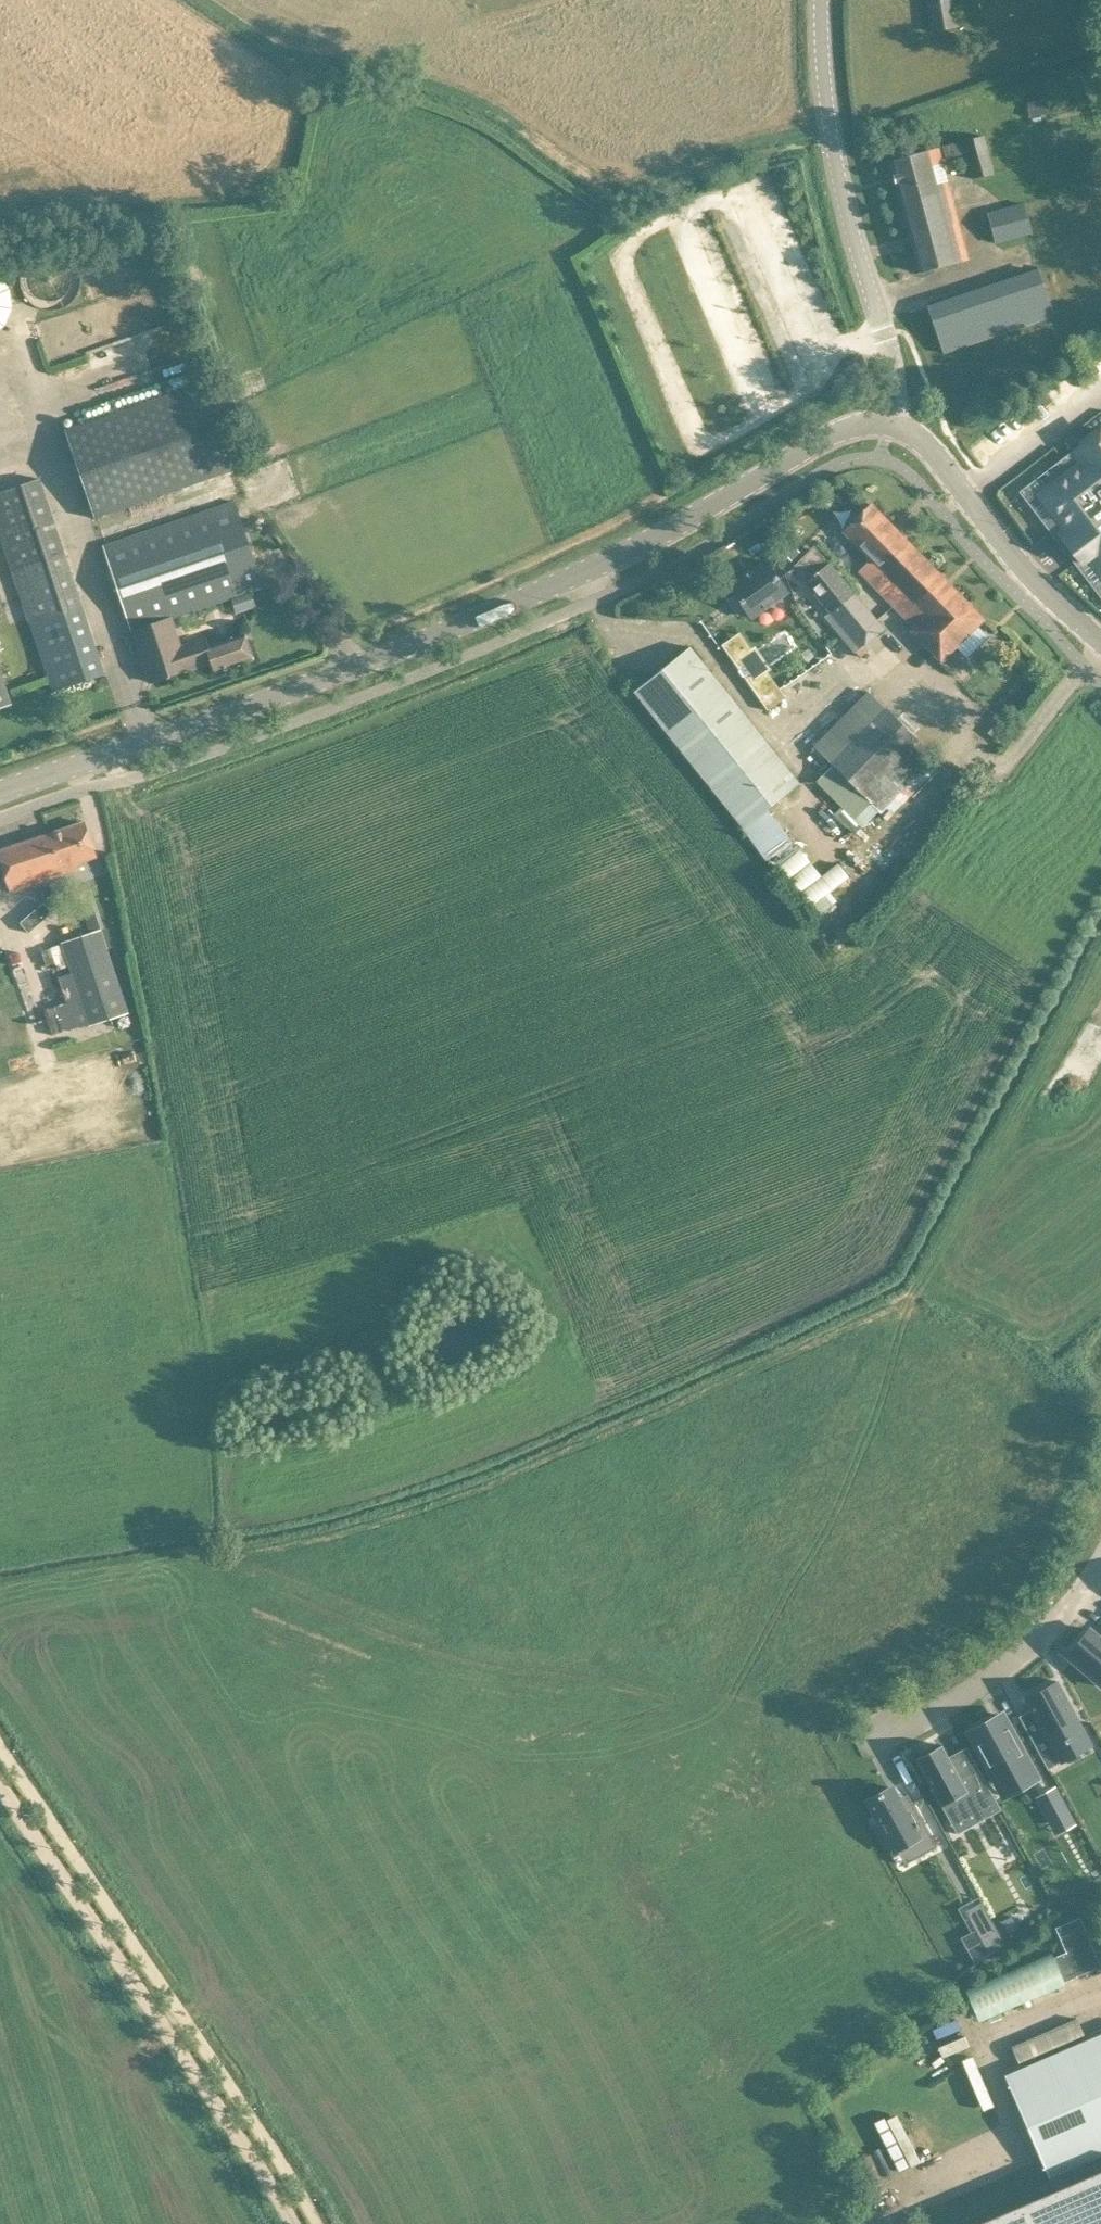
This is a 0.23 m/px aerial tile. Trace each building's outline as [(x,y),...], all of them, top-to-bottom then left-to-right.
[(931,32),(958,27),(954,0),(936,0),(926,2),(931,32)] [(1027,102),(1029,116),(1067,110),(1065,97),(1027,102)] [(983,137),(964,142),(967,153),(974,179),(993,174),(983,137)] [(938,148),(911,156),(890,161),(920,273),(968,260),(943,166),(938,148)] [(1023,204),(988,214),(996,243),(1031,234),(1023,204)] [(1038,270),(927,308),(943,353),(1054,316),(1038,270)] [(19,319),(4,276),(0,277),(0,326),(19,319)] [(860,357),(847,363),(854,379),(867,374),(860,357)] [(208,380),(64,429),(96,516),(239,468),(208,380)] [(1100,429),(1050,468),(1061,482),(1044,495),(1064,521),(1053,529),(1056,533),(1079,563),(1090,555),(1100,570),(1100,430),(1100,429)] [(1074,431),(1066,438),(1071,445),(1079,438),(1074,431)] [(0,492),(0,527),(53,691),(103,675),(40,477),(0,492)] [(255,566),(235,502),(104,546),(132,631),(133,631),(150,681),(212,660),(216,672),(253,659),(244,634),(209,646),(205,637),(179,646),(170,619),(263,586),(255,566)] [(953,588),(871,504),(843,531),(903,593),(891,604),(913,627),(953,588)] [(1045,568),(1067,552),(1052,532),(1030,548),(1045,568)] [(790,542),(781,551),(790,560),(799,551),(790,542)] [(830,612),(824,617),(860,659),(869,651),(864,645),(883,629),(814,545),(793,567),(830,612)] [(735,595),(728,601),(737,614),(745,609),(751,618),(787,592),(766,561),(729,587),(735,595)] [(913,627),(910,630),(941,662),(984,619),(953,588),(913,627)] [(721,644),(736,663),(755,648),(740,629),(721,644)] [(634,692),(647,709),(768,858),(792,841),(766,807),(799,782),(690,647),(634,692)] [(11,703),(0,669),(0,706),(11,703)] [(106,676),(98,679),(102,688),(109,685),(106,676)] [(777,685),(759,698),(767,710),(785,698),(777,685)] [(832,766),(817,781),(863,827),(934,756),(868,691),(813,746),(832,766)] [(1006,734),(994,725),(988,734),(1000,743),(1006,734)] [(4,872),(11,892),(79,868),(77,862),(96,856),(84,822),(0,851),(0,860),(4,872)] [(63,944),(51,947),(59,969),(70,966),(72,971),(75,979),(89,1025),(130,1011),(111,952),(121,949),(114,927),(104,930),(103,928),(62,941),(63,944)] [(1066,1655),(1100,1685),(1100,1634),(1098,1637),(1089,1628),(1066,1655)] [(1032,1709),(1019,1716),(1048,1769),(1063,1761),(1054,1746),(1064,1740),(1066,1743),(1071,1740),(1069,1738),(1083,1730),(1056,1680),(1026,1697),(1032,1709)] [(1000,1714),(970,1731),(998,1782),(1018,1771),(1024,1781),(1032,1776),(1034,1780),(1036,1779),(1034,1775),(1036,1774),(1027,1757),(1025,1758),(1000,1714)] [(942,1744),(916,1759),(950,1820),(973,1807),(980,1821),(1001,1809),(966,1747),(948,1757),(942,1744)] [(877,1795),(868,1801),(873,1810),(873,1811),(879,1822),(880,1822),(894,1849),(895,1848),(906,1842),(906,1843),(907,1842),(913,1853),(914,1852),(916,1856),(930,1848),(931,1849),(937,1846),(911,1800),(910,1800),(909,1797),(900,1802),(898,1798),(892,1787),(877,1795)] [(1054,1789),(1036,1799),(1049,1824),(1068,1813),(1054,1789)] [(981,1900),(965,1909),(990,1954),(1005,1943),(981,1900)] [(971,1987),(984,2018),(1065,1984),(1064,1981),(1100,1965),(1100,1964),(1080,1916),(1055,1927),(1066,1952),(1053,1957),(1052,1953),(971,1987)] [(1012,2042),(1019,2059),(1087,2034),(1080,2017),(1012,2042)] [(1005,2075),(1049,2177),(1100,2154),(1100,2033),(1005,2075)] [(972,2223),(1100,2223),(1100,2168),(972,2223)]
